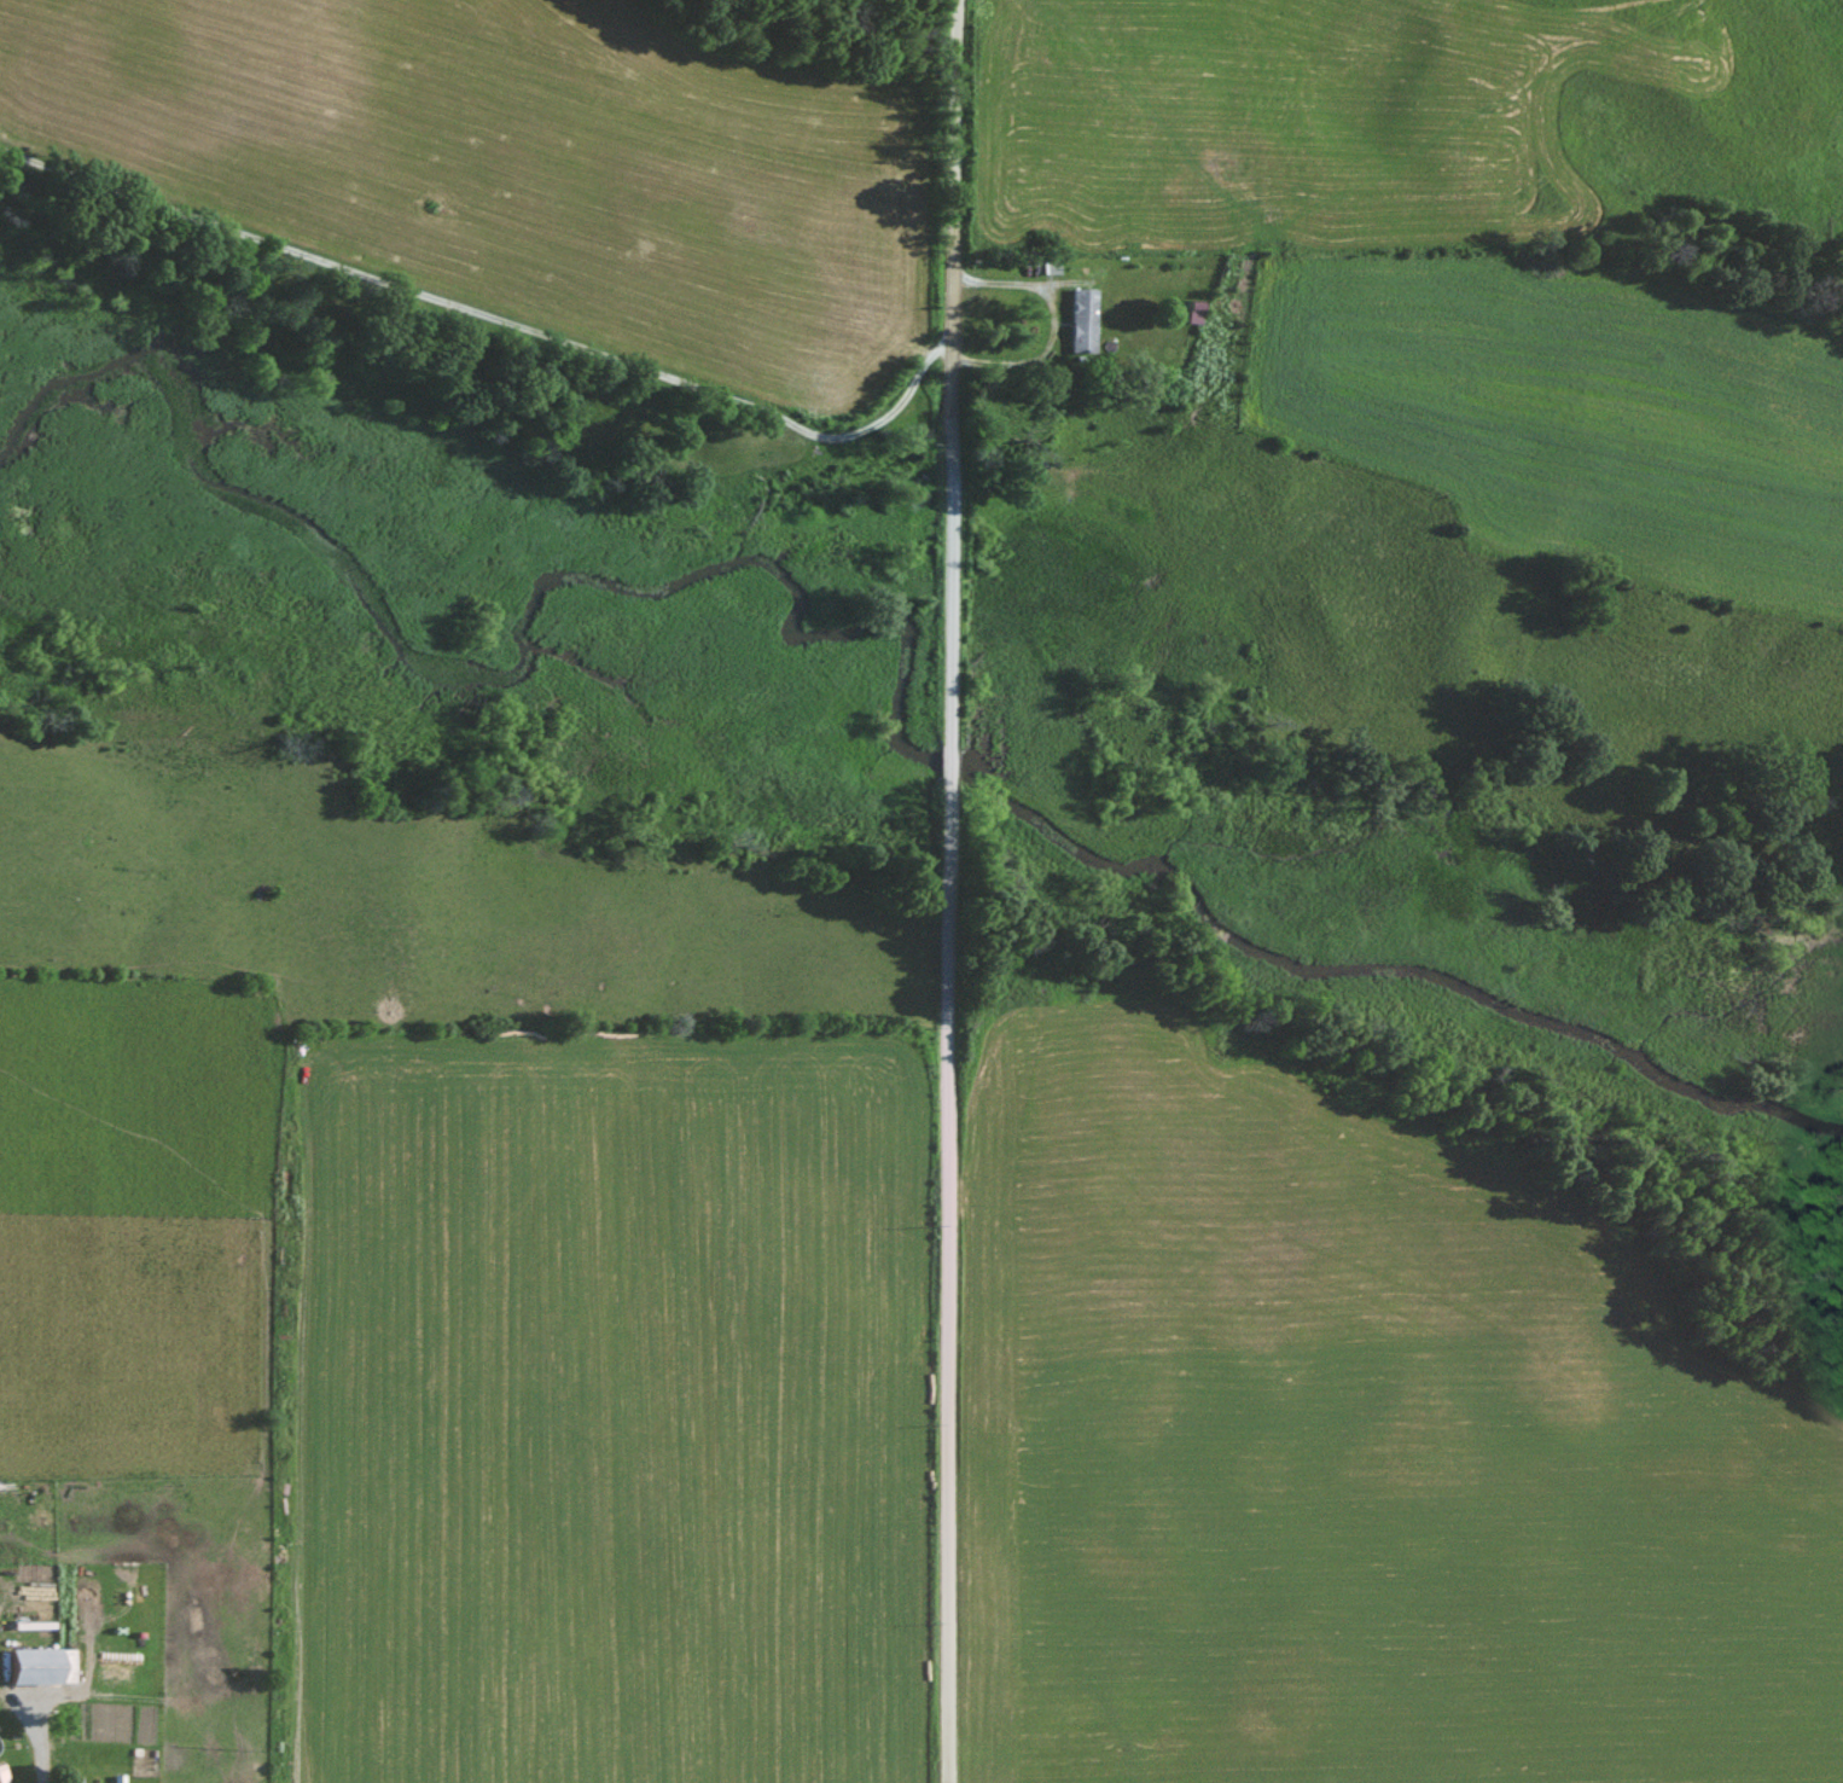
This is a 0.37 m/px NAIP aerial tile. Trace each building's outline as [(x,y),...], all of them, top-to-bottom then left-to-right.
[(1065,288),(1064,354),(1091,354),(1092,289),(1065,288)] [(1178,301),(1178,323),(1196,323),(1197,301),(1178,301)] [(76,1681),(75,1647),(13,1648),(13,1683),(76,1681)] [(4,1763),(0,1764),(0,1782),(9,1782),(4,1763)]
